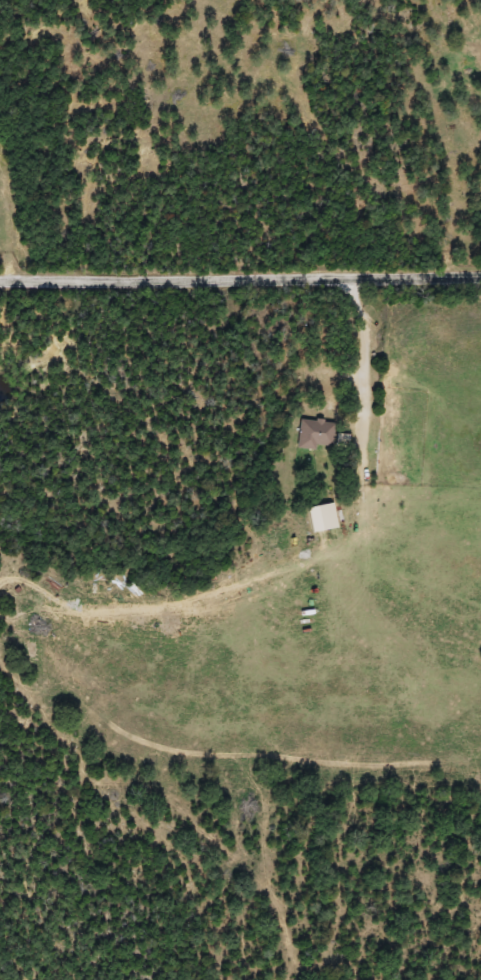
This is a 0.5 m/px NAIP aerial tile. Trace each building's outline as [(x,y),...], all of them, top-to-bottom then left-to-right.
[(331,421),(330,449),(296,447),(297,420),(331,421)]
